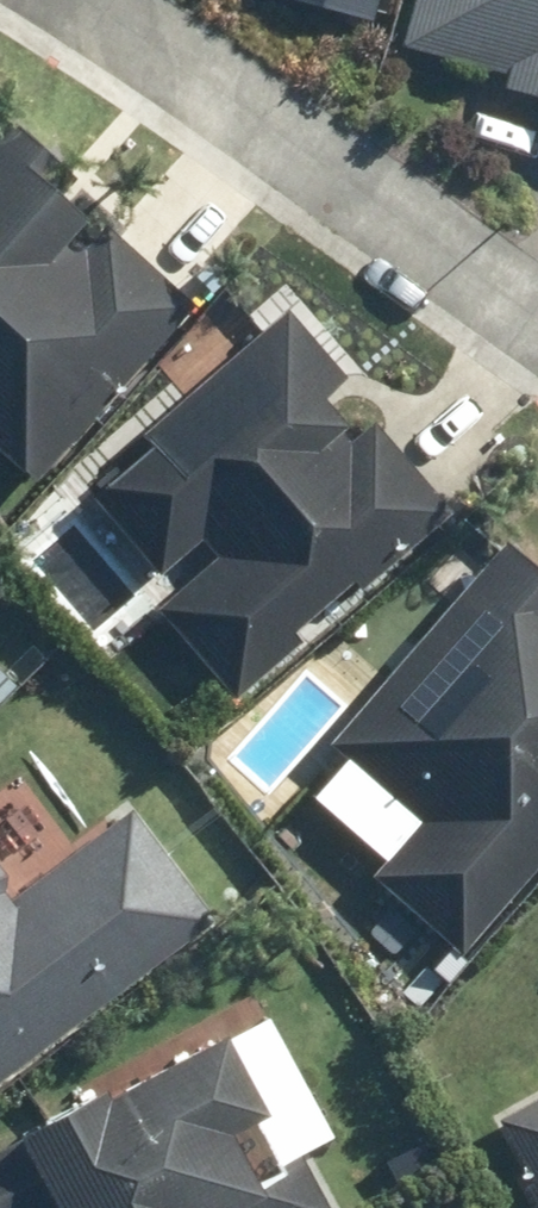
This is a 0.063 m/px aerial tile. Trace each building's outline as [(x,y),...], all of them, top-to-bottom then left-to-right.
[(369,18),(374,0),(304,0),(369,18)] [(406,40),(504,65),(493,105),(537,118),(537,0),(417,0),(406,40)] [(29,475),(189,307),(68,191),(79,179),(6,109),(0,115),(0,459),(23,481),(29,475)] [(154,605),(234,695),(449,504),(378,424),(352,447),(317,407),(344,382),(280,309),(138,435),(147,445),(96,490),(179,584),(154,605)] [(376,878),(463,953),(537,867),(537,590),(493,551),(328,741),(423,823),(376,878)] [(219,912),(134,800),(11,894),(0,880),(0,1078),(219,912)] [(14,1130),(53,1207),(330,1207),(238,1020),(14,1130)] [(532,1207),(537,1207),(537,1097),(485,1129),(532,1207)]
